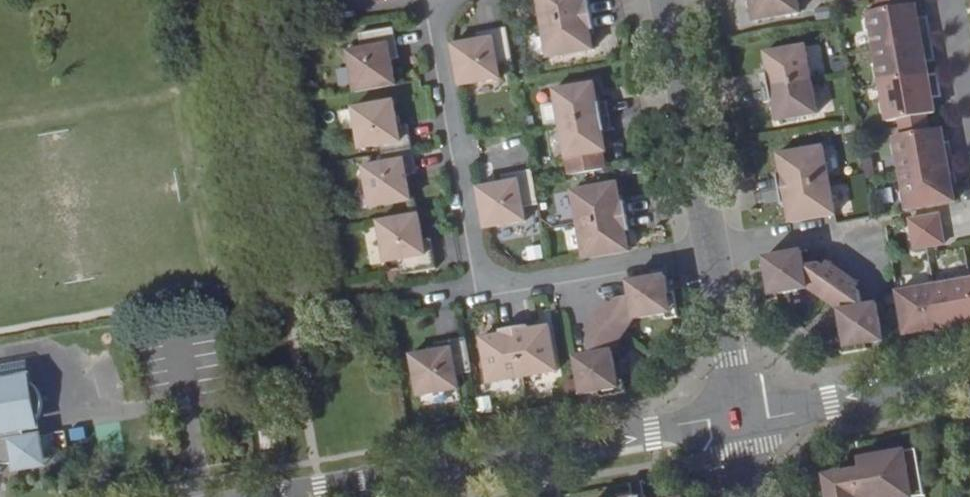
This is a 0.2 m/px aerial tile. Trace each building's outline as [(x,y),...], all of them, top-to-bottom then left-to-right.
[(591,14),(588,0),(584,0),(536,0),(540,23),(591,14)] [(750,2),(755,1),(759,21),(802,13),(800,0),(749,0),(750,2)] [(876,48),(934,38),(931,23),(923,25),(922,16),(919,2),(870,12),(873,31),(870,36),(871,41),(875,41),(876,48)] [(593,29),(591,14),(540,23),(547,57),(591,49),(588,30),(593,29)] [(476,39),(448,44),(456,86),(499,78),(497,64),(511,62),(505,29),(504,26),(475,32),(476,39)] [(345,50),(352,93),(393,85),(389,59),(397,57),(391,27),(356,33),(358,48),(345,50)] [(878,63),(882,84),(932,75),(929,63),(928,54),(936,53),(934,38),(876,48),(877,53),(873,57),(875,62),(878,63)] [(762,72),(765,87),(814,78),(808,45),(765,53),(768,70),(762,72)] [(938,112),(936,99),(934,90),(943,89),(940,74),(932,75),(882,84),(883,89),(880,91),(882,102),(886,104),(889,121),(938,112)] [(814,78),(765,87),(767,102),(773,101),(776,121),(820,113),(814,78)] [(557,124),(608,115),(605,101),(596,103),(592,82),(552,90),(557,124)] [(377,145),(378,153),(410,148),(406,125),(395,126),(391,101),(349,107),(357,149),(377,145)] [(611,129),(608,115),(557,124),(564,159),(567,174),(603,168),(601,153),(605,152),(601,131),(611,129)] [(902,168),(902,173),(956,164),(953,148),(949,149),(948,142),(945,127),(896,135),(899,151),(895,155),(896,165),(902,168)] [(780,173),(782,188),(831,179),(825,146),(782,153),(785,172),(780,173)] [(410,148),(378,153),(380,162),(360,166),(367,208),(408,201),(404,175),(414,173),(410,148)] [(905,193),(909,210),(958,202),(955,187),(954,179),(958,178),(956,164),(902,173),(903,178),(899,180),(901,190),(905,193)] [(537,206),(532,180),(530,171),(500,176),(501,183),(475,187),(483,230),(525,222),(522,208),(537,206)] [(831,179),(782,188),(785,203),(791,202),(794,222),(837,214),(831,179)] [(575,224),(627,215),(624,202),(620,203),(617,183),(570,191),(575,224)] [(417,214),(375,221),(382,264),(396,261),(398,275),(434,269),(429,239),(421,240),(417,214)] [(582,259),(628,251),(625,232),(629,231),(627,215),(575,224),(582,259)] [(915,235),(944,230),(941,215),(912,220),(913,226),(915,235)] [(930,247),(940,245),(946,244),(944,230),(915,235),(917,250),(930,247)] [(769,274),(763,275),(768,302),(780,300),(779,293),(809,288),(842,310),(847,341),(841,342),(843,353),(870,348),(869,343),(889,339),(882,301),(866,304),(864,291),(857,286),(860,281),(828,260),(824,265),(819,262),(806,264),(803,250),(767,257),(768,262),(767,262),(769,274)] [(598,393),(598,397),(624,393),(624,392),(623,382),(617,382),(612,352),(633,321),(664,316),(666,321),(676,319),(671,292),(667,293),(665,280),(664,275),(626,282),(628,297),(614,299),(611,304),(606,302),(584,333),(589,337),(585,342),(588,356),(574,358),(580,396),(598,393)] [(944,329),(969,325),(969,280),(936,286),(944,329)] [(898,292),(906,335),(944,329),(936,286),(898,292)] [(513,329),(522,379),(556,373),(548,326),(528,330),(527,326),(513,329)] [(487,385),(522,379),(513,329),(498,331),(499,336),(479,339),(487,385)] [(455,377),(470,374),(463,339),(433,344),(434,352),(408,356),(416,398),(457,391),(455,377)] [(27,376),(24,356),(0,360),(0,381),(27,376)] [(0,381),(0,467),(14,464),(42,459),(38,435),(31,437),(30,432),(37,430),(36,420),(38,413),(39,410),(39,406),(39,402),(39,398),(37,395),(35,391),(32,386),(29,383),(27,376),(0,381)] [(918,452),(860,462),(863,475),(832,481),(835,496),(926,496),(918,452)] [(43,467),(42,459),(14,464),(15,472),(43,467)]
